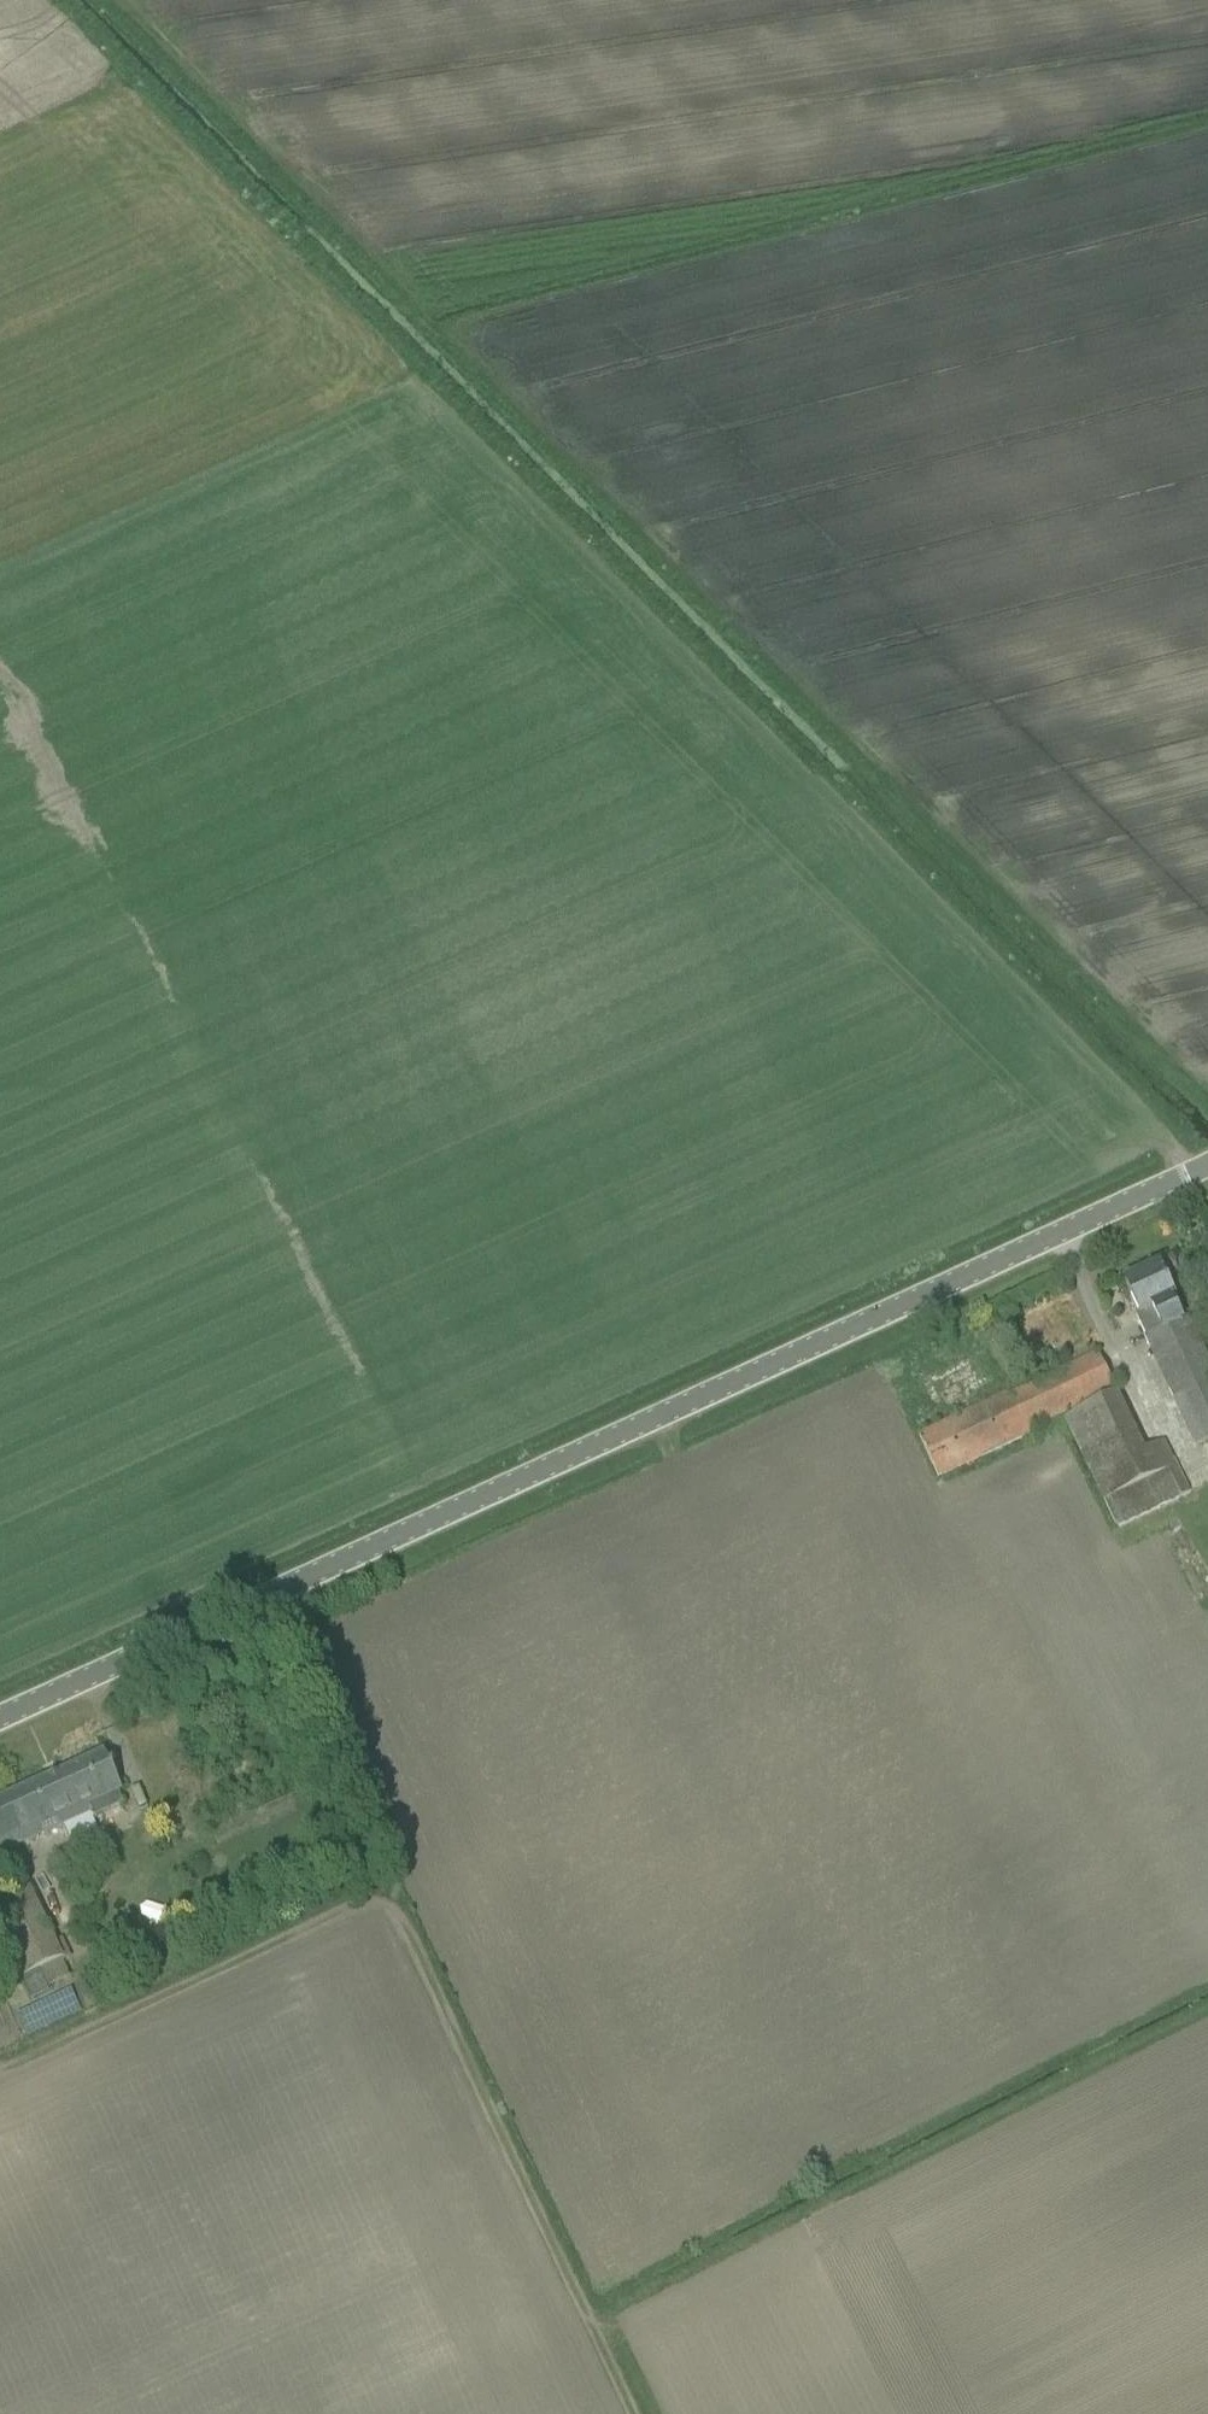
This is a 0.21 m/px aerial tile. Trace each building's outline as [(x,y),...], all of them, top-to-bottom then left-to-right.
[(1186,1311),(1181,1314),(1175,1301),(1171,1291),(1160,1269),(1126,1286),(1136,1308),(1141,1317),(1139,1322),(1144,1331),(1198,1448),(1207,1443),(1207,1359),(1186,1311)] [(919,1438),(939,1481),(1031,1438),(1029,1435),(1117,1394),(1099,1356),(1012,1397),(1011,1394),(919,1438)] [(1117,1531),(1120,1530),(1190,1496),(1165,1443),(1145,1453),(1120,1396),(1063,1422),(1117,1531)] [(114,1778),(104,1756),(0,1804),(0,1858),(93,1816),(96,1821),(124,1809),(118,1797),(121,1795),(114,1778)] [(70,1978),(35,1890),(0,1903),(0,1924),(28,1995),(70,1978)]
